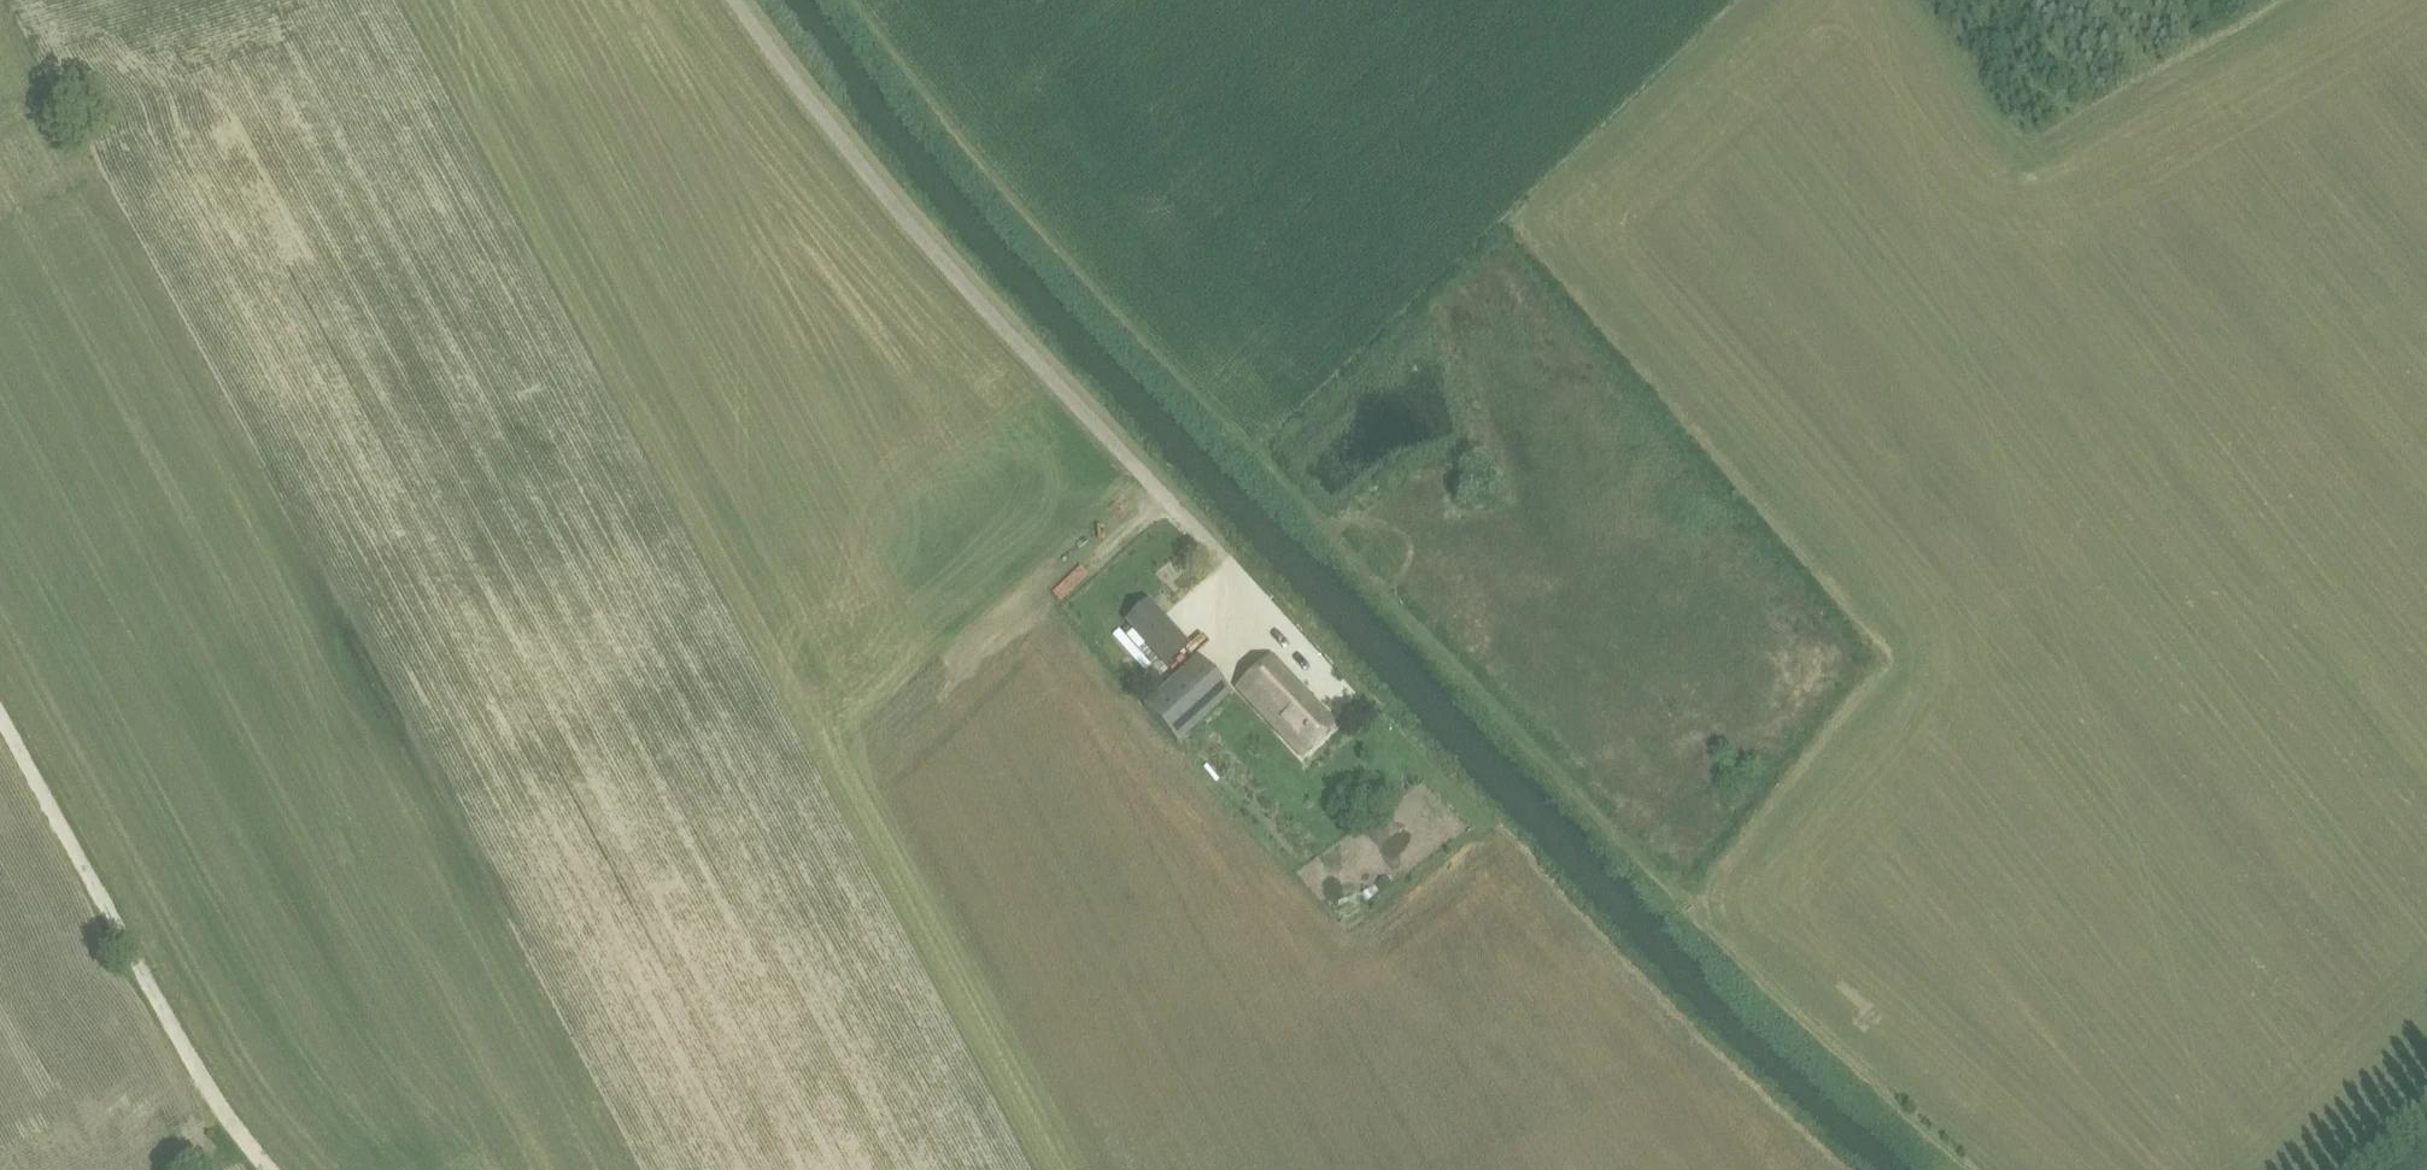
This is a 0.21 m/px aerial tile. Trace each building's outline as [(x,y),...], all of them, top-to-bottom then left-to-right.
[(1158,633),(1179,656),(1233,608),(1212,584),(1158,633)] [(1229,679),(1225,673),(1209,655),(1136,722),(1156,742),(1158,744),(1159,745),(1230,680),(1229,679)] [(1308,753),(1334,728),(1270,660),(1243,685),(1308,753)]
